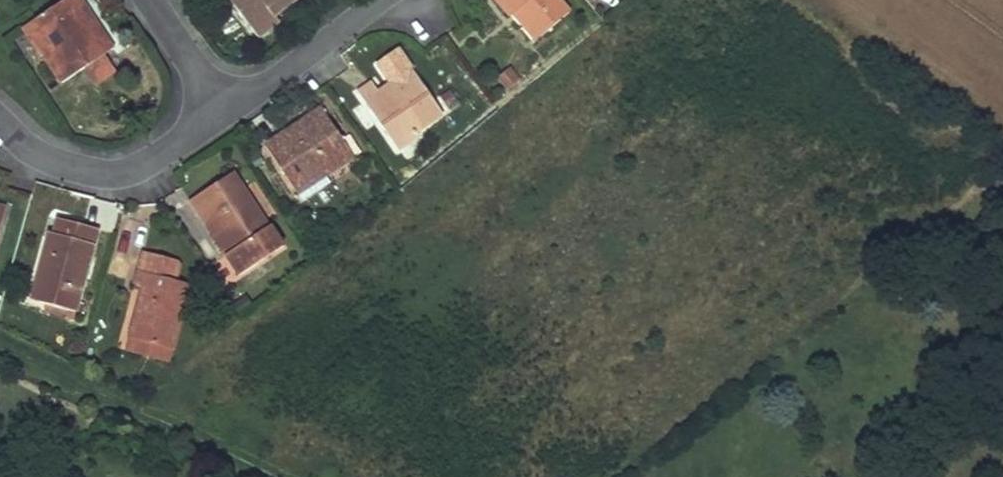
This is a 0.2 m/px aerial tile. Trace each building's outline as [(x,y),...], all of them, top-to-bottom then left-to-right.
[(82,0),(65,0),(34,21),(53,48),(43,55),(62,84),(85,68),(105,55),(87,28),(96,21),(82,0)] [(259,39),(280,23),(275,17),(299,0),(230,0),(259,39)] [(561,0),(501,0),(512,14),(514,14),(536,41),(570,12),(561,0)] [(53,48),(34,21),(25,27),(43,55),(53,48)] [(114,49),(96,21),(87,28),(105,55),(114,49)] [(120,76),(105,55),(85,68),(99,90),(120,76)] [(417,75),(412,68),(398,77),(403,85),(417,75)] [(442,113),(417,75),(403,85),(398,77),(390,83),(389,95),(383,98),(378,91),(372,82),(358,92),(398,149),(419,135),(417,131),(442,113)] [(389,95),(390,83),(378,91),(383,98),(389,95)] [(343,140),(322,108),(266,146),(304,202),(332,183),(327,176),(354,157),(343,140)] [(361,152),(350,135),(343,140),(354,157),(361,152)] [(271,226),(243,184),(235,172),(226,178),(234,191),(225,196),(217,184),(191,201),(200,214),(207,209),(234,250),(226,255),(240,276),(285,248),(271,226)] [(226,178),(217,184),(225,196),(234,191),(226,178)] [(234,250),(207,209),(200,214),(226,255),(234,250)] [(99,231),(59,220),(55,235),(50,234),(39,269),(49,272),(40,303),(45,305),(67,311),(75,314),(99,231)] [(190,286),(177,282),(181,267),(176,262),(145,253),(140,271),(136,286),(144,288),(136,318),(137,318),(132,338),(173,350),(190,286)] [(49,272),(39,269),(31,301),(40,303),(49,272)] [(67,311),(45,305),(44,311),(65,318),(67,311)] [(169,362),(173,350),(132,338),(129,350),(169,362)]
